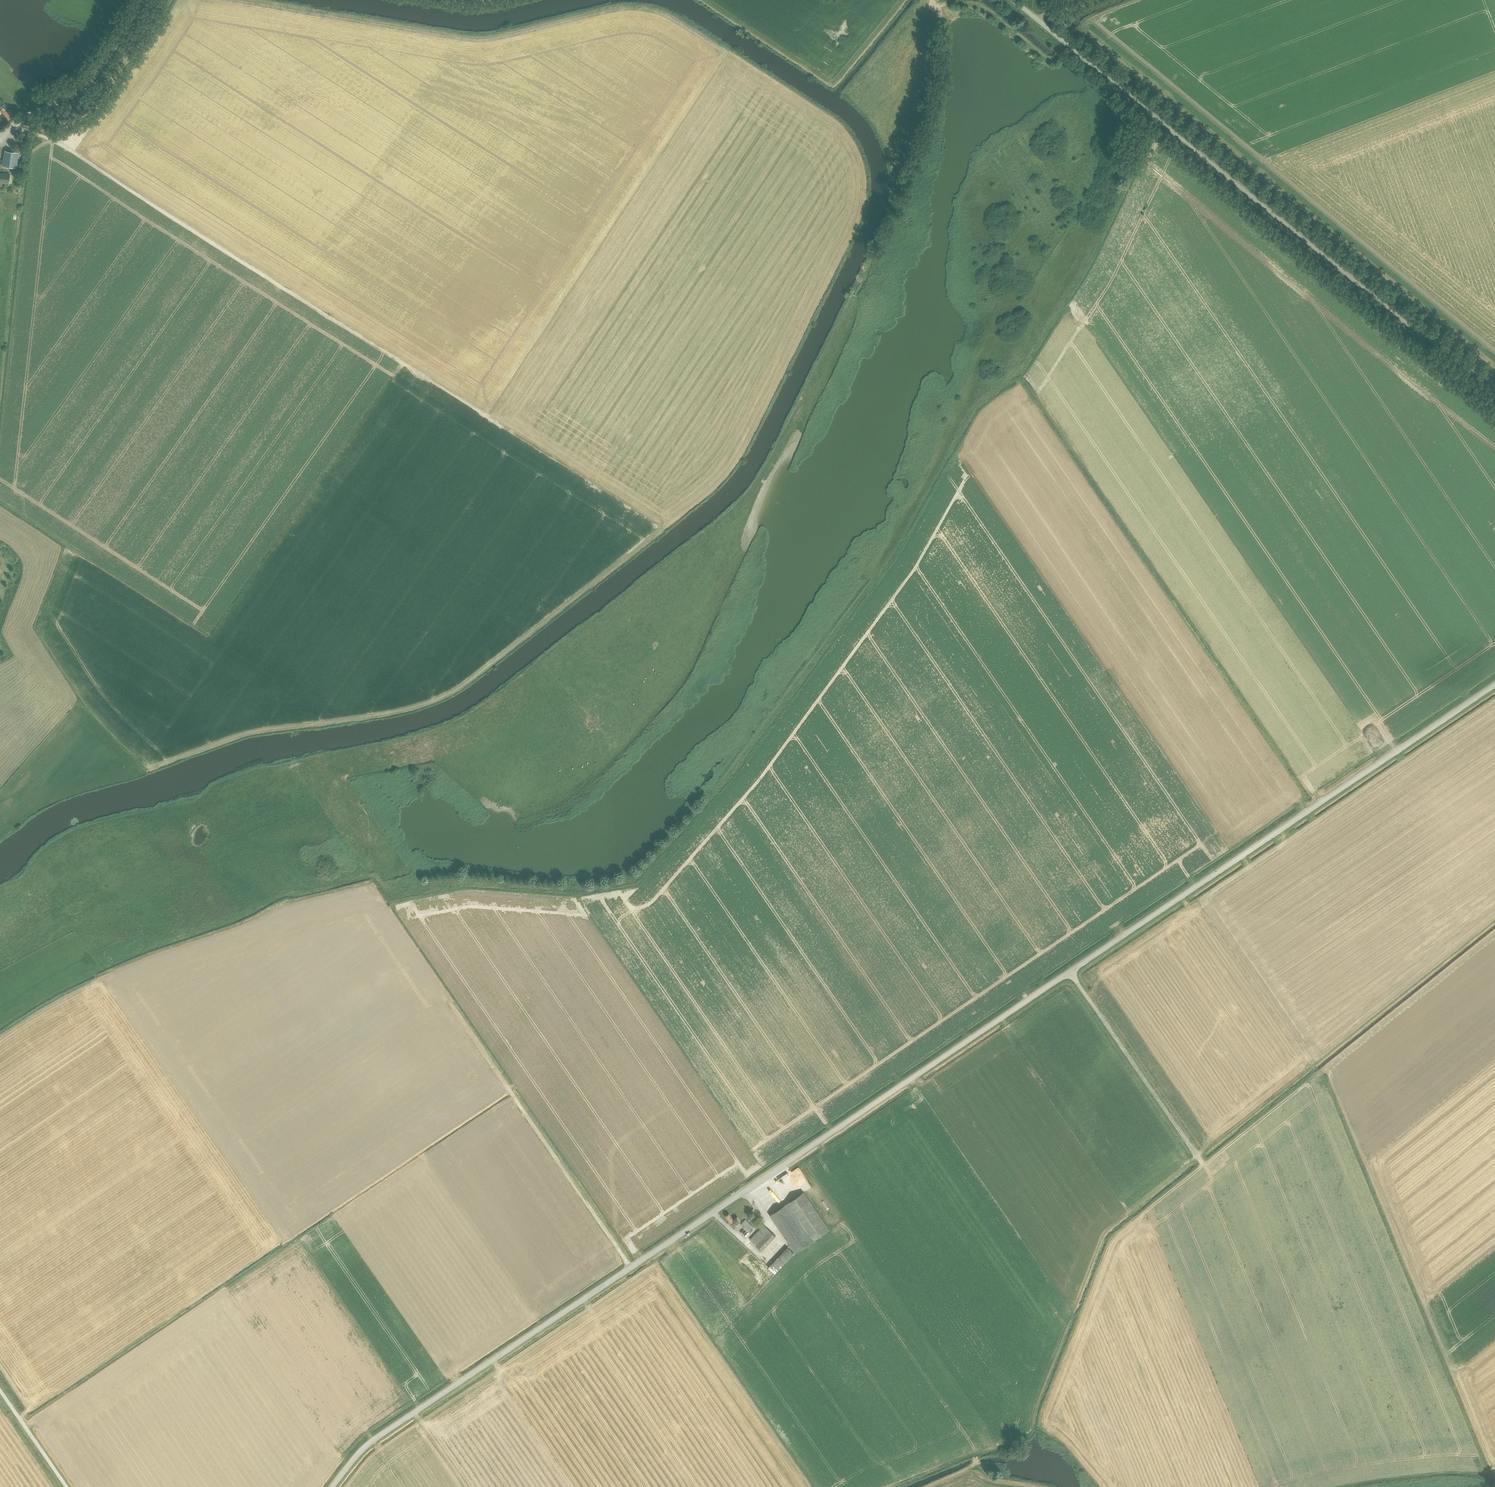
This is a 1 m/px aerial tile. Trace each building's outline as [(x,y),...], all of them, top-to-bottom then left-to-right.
[(12,116),(6,110),(9,107),(5,103),(2,106),(0,108),(0,112),(1,113),(8,120),(12,116)] [(17,168),(19,153),(5,151),(4,157),(3,166),(17,168)] [(9,183),(10,174),(5,173),(5,174),(0,173),(0,182),(9,183)] [(829,1229),(804,1192),(770,1215),(795,1252),(812,1241),(829,1229)] [(733,1226),(740,1221),(737,1216),(733,1219),(730,1213),(726,1216),(730,1222),(729,1223),(731,1226),(732,1225),(733,1226)] [(745,1219),(741,1224),(748,1231),(753,1227),(752,1225),(745,1219)] [(762,1250),(776,1236),(764,1225),(750,1239),(762,1250)] [(788,1247),(768,1267),(775,1273),(794,1253),(788,1247)]
